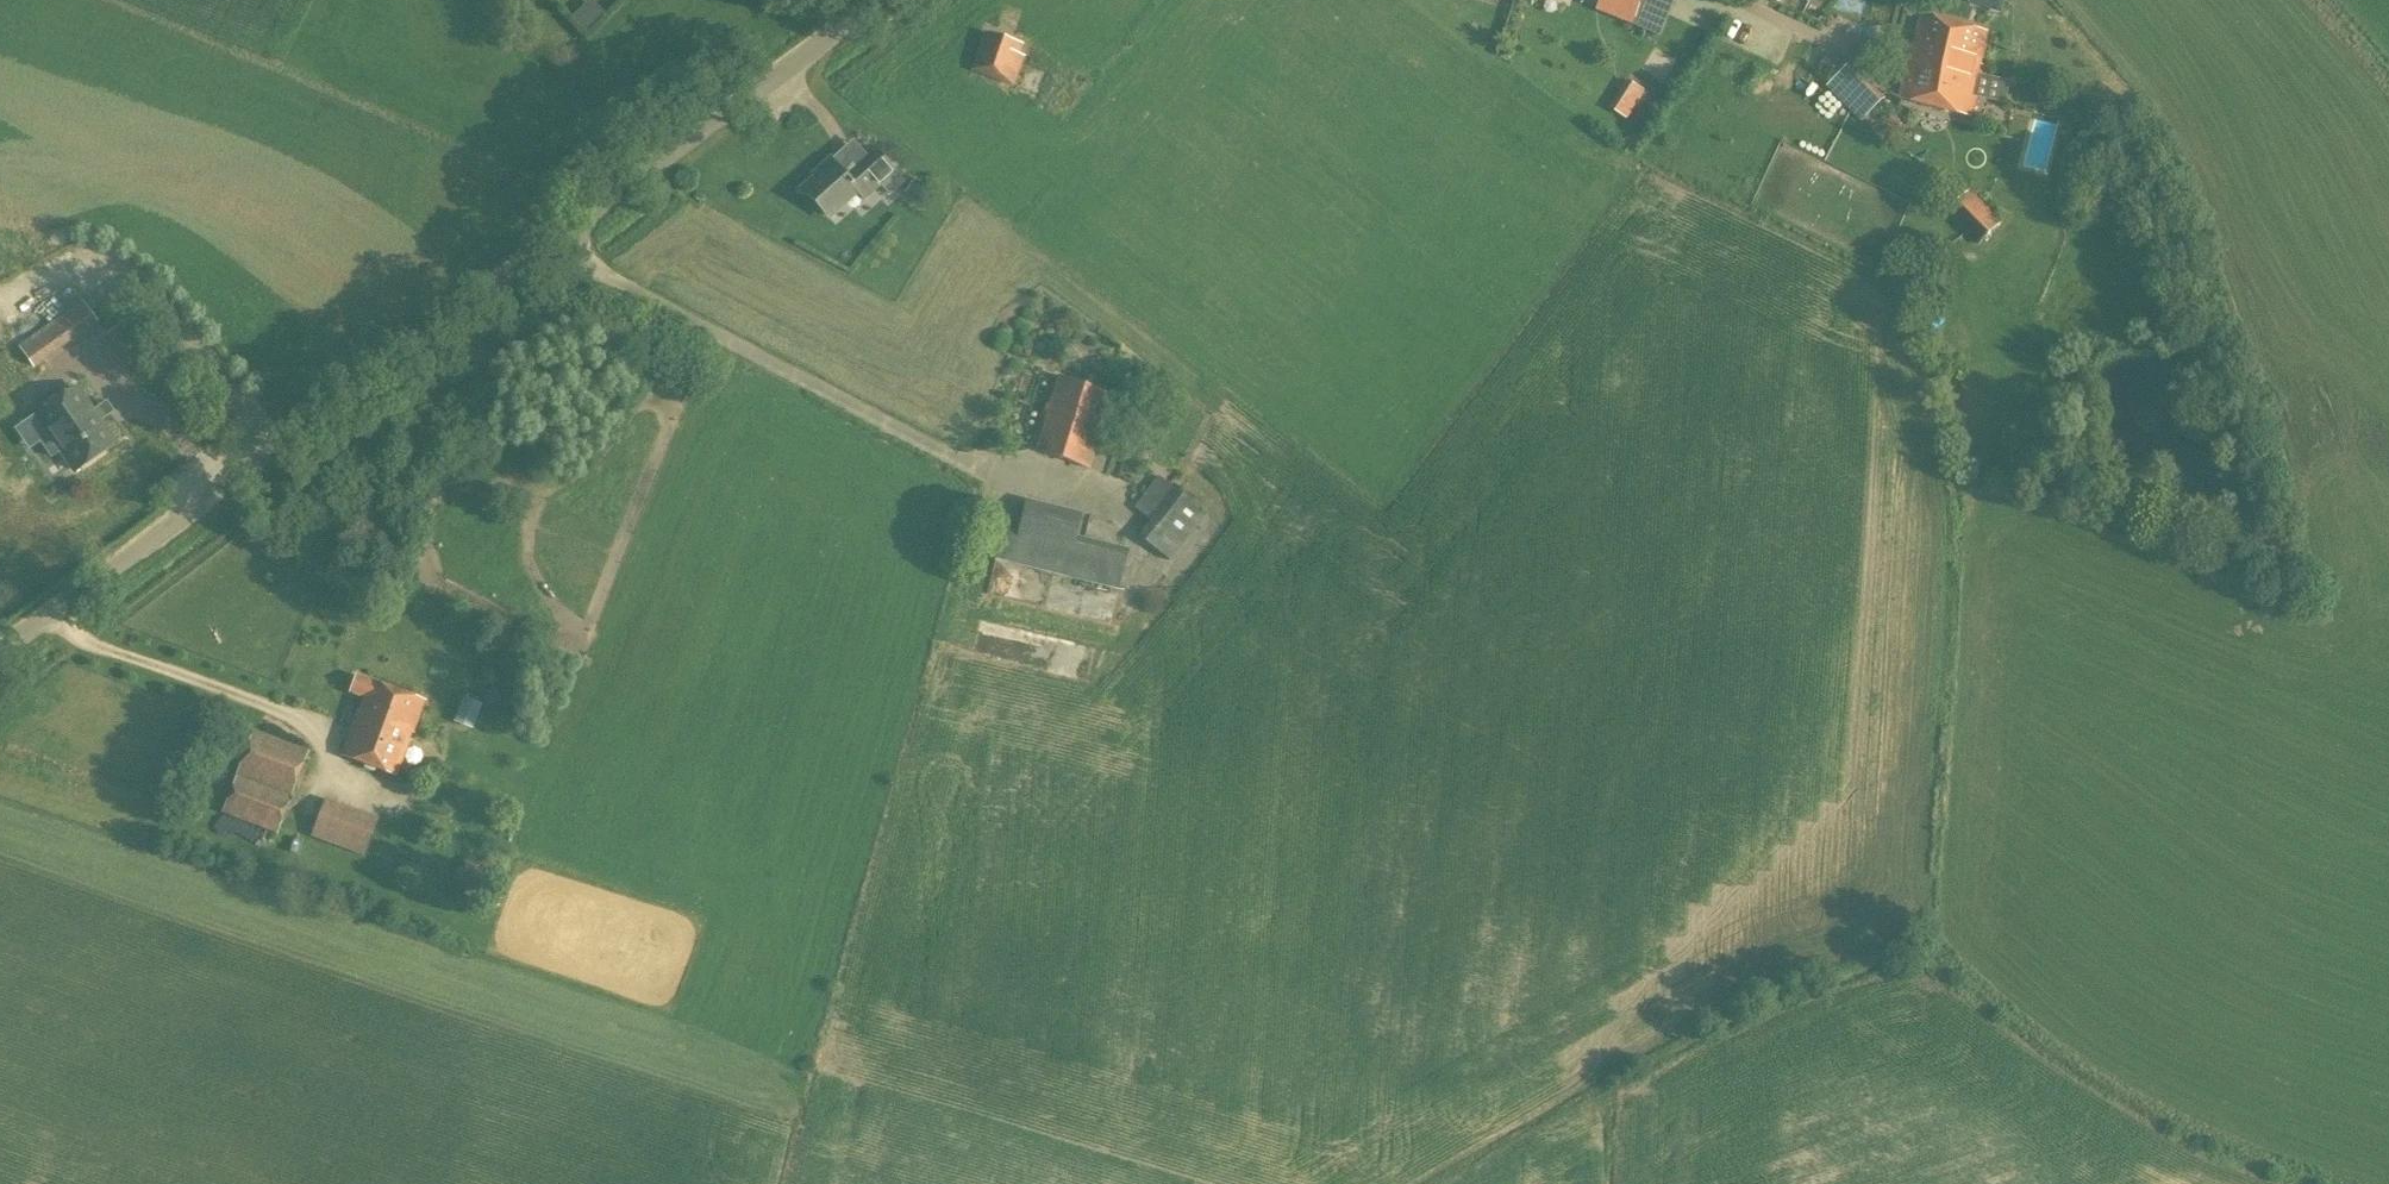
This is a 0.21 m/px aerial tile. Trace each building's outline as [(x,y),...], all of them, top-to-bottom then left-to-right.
[(574,13),(586,26),(605,9),(596,0),(588,0),(574,13)] [(1637,8),(1631,24),(1640,29),(1650,7),(1654,9),(1658,0),(1617,0),(1637,8)] [(2011,81),(1981,75),(1983,67),(1980,66),(1986,33),(1922,15),(1900,98),(1972,116),(1976,97),(2006,103),(2011,81)] [(1022,45),(984,32),(970,71),(1013,86),(1024,57),(1019,55),(1022,45)] [(1629,120),(1648,92),(1629,80),(1611,108),(1629,120)] [(876,148),(845,175),(832,161),(819,174),(821,176),(803,192),(826,217),(854,191),(863,201),(897,172),(876,148)] [(905,192),(922,205),(933,190),(916,178),(905,192)] [(1945,215),(1978,247),(2003,222),(1970,190),(1945,215)] [(33,369),(97,322),(77,293),(12,340),(33,369)] [(152,351),(129,318),(107,333),(129,366),(152,351)] [(1035,451),(1088,468),(1111,396),(1058,378),(1035,451)] [(77,389),(38,417),(78,471),(117,444),(77,389)] [(1137,537),(1169,562),(1207,513),(1157,476),(1132,508),(1150,521),(1137,537)] [(1024,500),(1017,531),(1002,526),(994,560),(1118,590),(1128,549),(1076,536),(1081,513),(1024,500)] [(340,756),(396,777),(424,702),(356,676),(349,693),(363,699),(359,711),(358,710),(340,756)] [(472,729),(482,704),(463,697),(454,721),(472,729)] [(308,752),(271,737),(253,730),(223,814),(276,835),(308,752)] [(310,838),(365,857),(379,817),(324,798),(310,838)]
